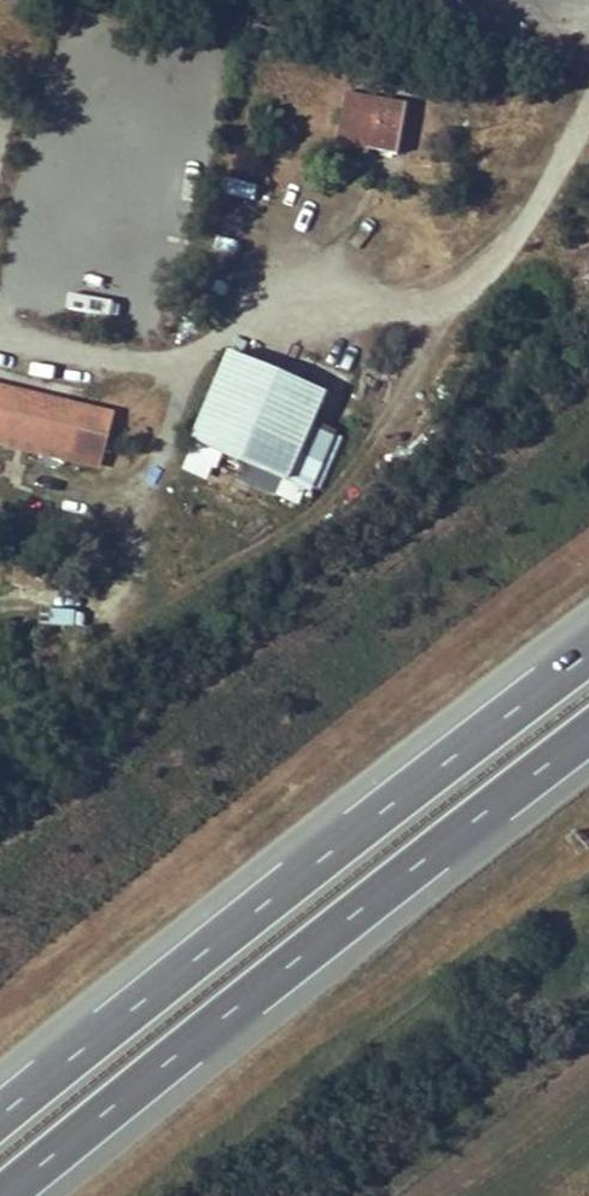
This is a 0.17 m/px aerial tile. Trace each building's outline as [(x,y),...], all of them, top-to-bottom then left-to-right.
[(409,99),(353,89),(343,139),(400,149),(409,99)] [(226,346),(187,439),(287,481),(313,419),(326,388),(226,346)] [(103,455),(109,432),(114,408),(0,381),(0,431),(103,455)] [(333,427),(313,419),(287,481),(307,490),(333,427)]
